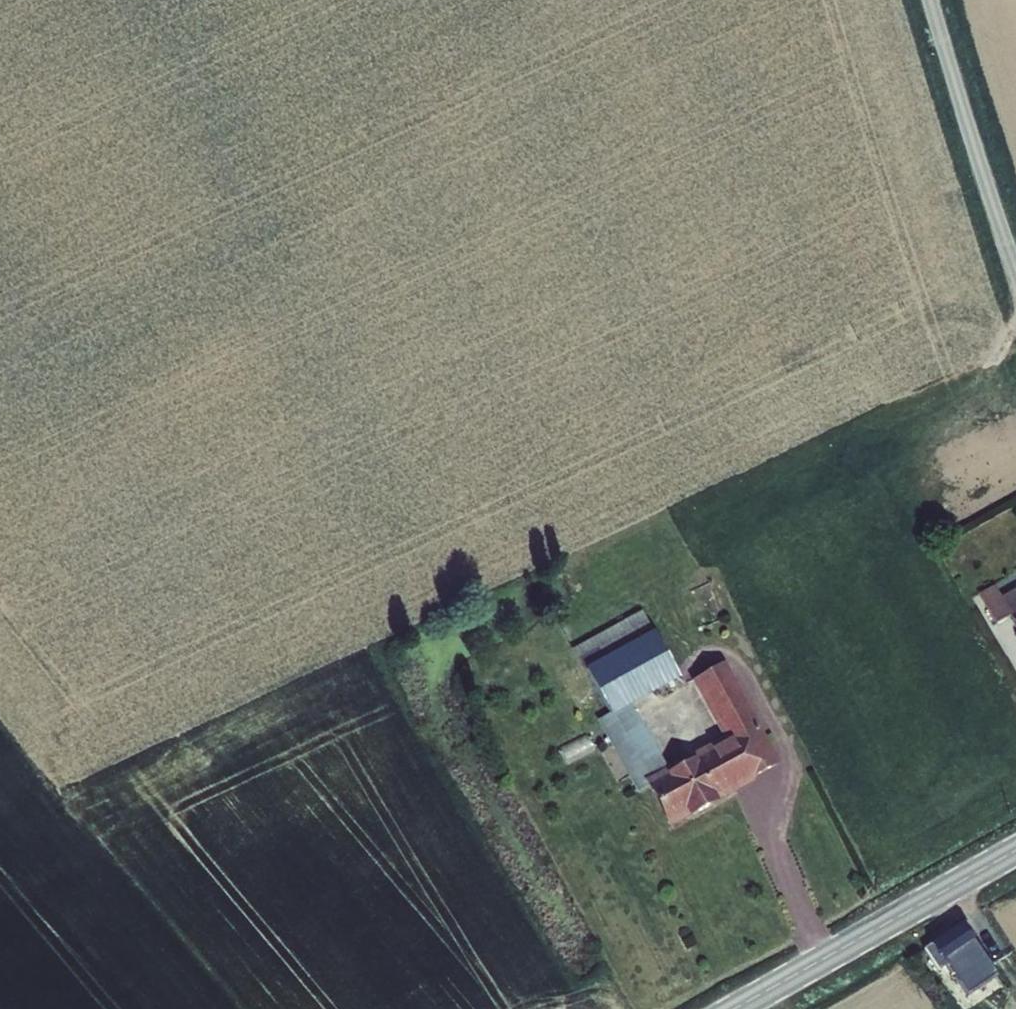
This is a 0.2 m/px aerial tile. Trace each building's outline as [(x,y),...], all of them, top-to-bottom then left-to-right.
[(997,594),(984,601),(998,627),(1011,620),(1015,629),(1015,592),(1001,601),(997,594)] [(650,786),(672,820),(688,811),(694,814),(712,805),(714,798),(776,765),(722,667),(697,681),(731,742),(670,775),(630,704),(677,679),(641,613),(574,651),(610,716),(600,721),(640,793),(650,786)] [(960,925),(923,950),(938,972),(946,967),(967,996),(996,976),(960,925)]
